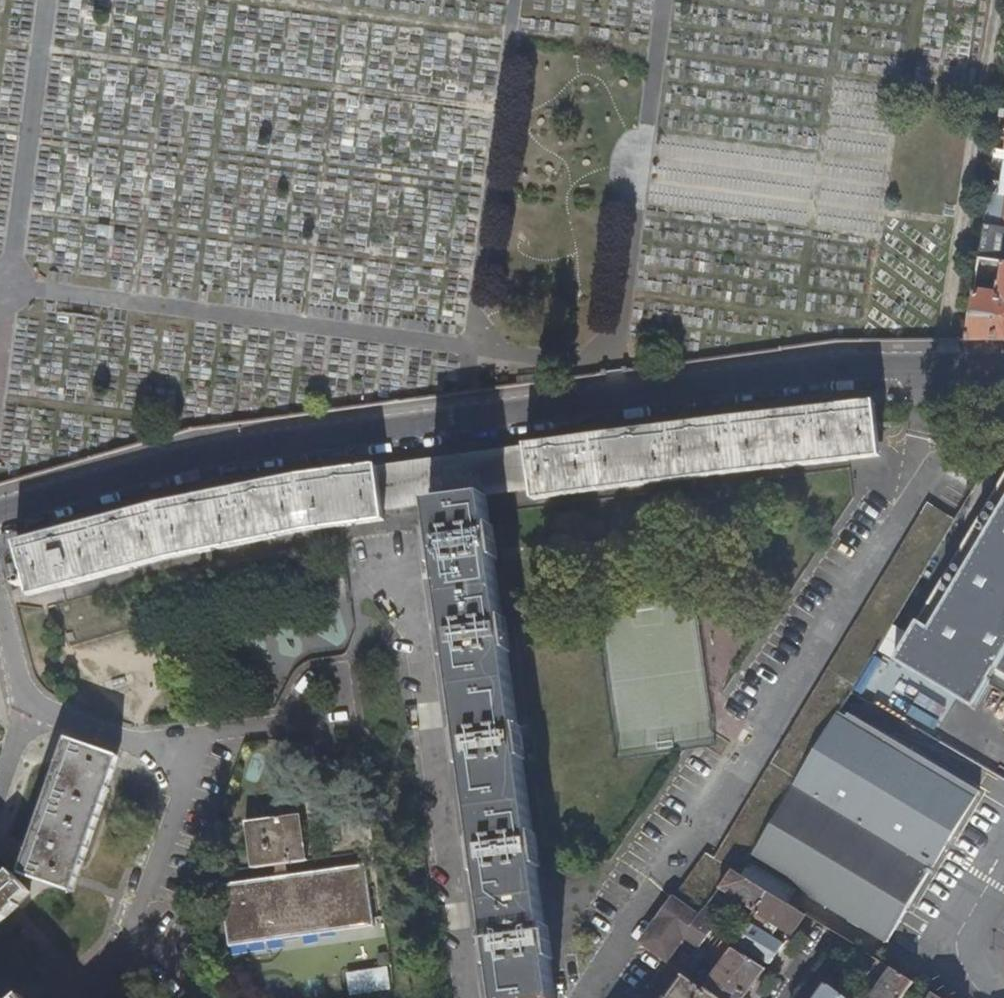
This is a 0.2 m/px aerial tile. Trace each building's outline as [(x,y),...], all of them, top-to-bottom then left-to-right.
[(997,149),(996,162),(1003,163),(999,194),(1003,195),(1003,150),(997,149)] [(999,194),(991,192),(986,225),(1003,227),(1003,195),(999,194)] [(986,225),(981,258),(1003,261),(1003,227),(986,225)] [(981,258),(969,340),(1003,340),(1003,261),(981,258)] [(809,410),(815,464),(881,456),(876,401),(809,410)] [(735,419),(742,473),(815,464),(809,410),(735,419)] [(735,419),(661,428),(669,482),(742,473),(735,419)] [(661,428),(590,437),(599,491),(669,482),(661,428)] [(534,500),(599,491),(590,437),(527,445),(532,489),(534,500)] [(378,465),(384,509),(399,507),(431,503),(443,501),(440,480),(472,476),(475,497),(487,495),(532,489),(527,445),(393,463),(378,465)] [(378,465),(300,477),(308,531),(386,519),(384,509),(378,465)] [(440,568),(444,598),(501,590),(496,559),(494,559),(490,529),(492,529),(487,495),(475,497),(472,476),(440,480),(443,501),(431,503),(435,535),(428,536),(431,553),(433,569),(440,568)] [(308,531),(300,477),(229,490),(239,544),(308,531)] [(977,704),(999,667),(1003,670),(1003,479),(898,657),(977,704)] [(239,544),(229,490),(152,506),(167,558),(239,544)] [(97,578),(167,558),(152,506),(82,525),(97,578)] [(30,596),(97,578),(82,525),(16,544),(30,596)] [(452,661),(458,698),(514,690),(509,652),(507,652),(503,621),(505,620),(501,590),(444,598),(448,628),(441,629),(444,646),(446,662),(452,661)] [(721,654),(722,668),(709,669),(710,685),(731,683),(728,653),(721,654)] [(902,716),(915,687),(902,681),(889,710),(902,716)] [(467,768),(472,805),(529,797),(524,759),(522,759),(518,727),(520,727),(514,690),(458,698),(463,735),(456,736),(458,752),(460,768),(467,768)] [(850,716),(841,711),(752,859),(886,941),(979,789),(851,712),(850,716)] [(120,756),(69,738),(45,805),(97,823),(120,756)] [(482,875),(486,905),(543,897),(539,865),(537,865),(533,835),(535,835),(529,797),(472,805),(478,842),(471,843),(473,860),(476,876),(482,875)] [(97,823),(45,805),(21,873),(73,891),(97,823)] [(277,864),(278,876),(222,884),(232,945),(375,926),(374,919),(366,863),(290,874),(288,862),(309,859),(302,812),(245,820),(253,867),(277,864)] [(8,914),(5,910),(30,887),(12,868),(0,879),(0,921),(8,914)] [(721,887),(757,910),(770,892),(742,874),(734,869),(721,887)] [(731,938),(770,963),(782,947),(771,935),(763,930),(771,919),(792,933),(806,915),(770,892),(757,910),(749,922),(744,919),(731,938)] [(543,897),(486,905),(490,934),(483,935),(486,953),(488,969),(495,968),(499,997),(558,997),(552,959),(550,959),(546,927),(547,926),(543,897)] [(723,916),(708,905),(681,941),(696,952),(723,916)] [(705,988),(718,997),(744,997),(766,968),(724,941),(717,949),(727,957),(705,988)] [(870,997),(905,997),(908,994),(917,982),(893,967),(870,997)] [(350,972),(352,996),(394,992),(392,968),(350,972)] [(705,988),(704,989),(684,975),(682,977),(684,978),(670,997),(718,997),(705,988)] [(829,984),(819,997),(849,997),(829,984)]
